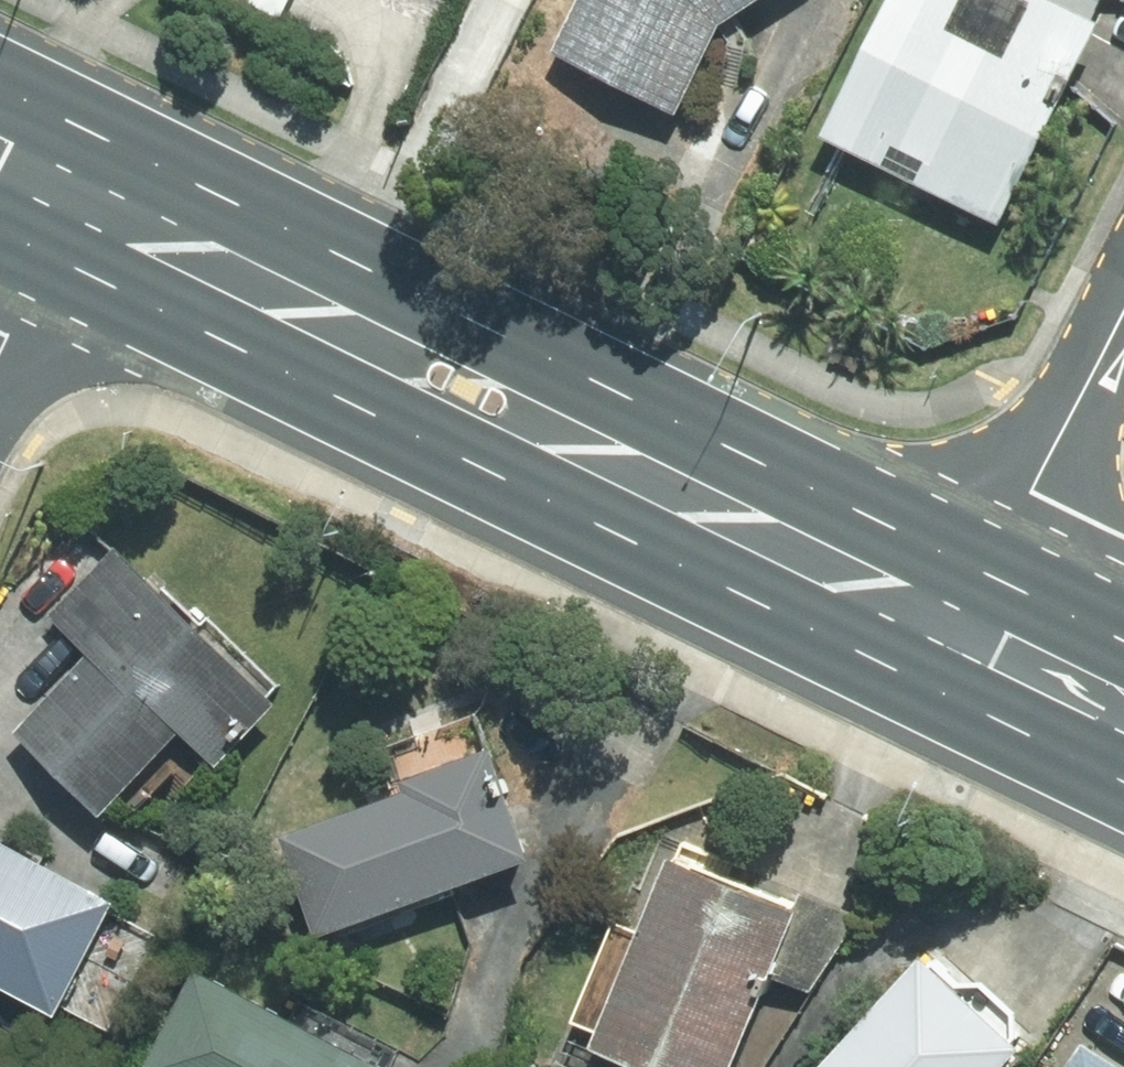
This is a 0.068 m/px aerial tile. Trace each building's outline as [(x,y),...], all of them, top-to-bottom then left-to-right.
[(200,4),(366,77),(400,0),(202,0),(200,4)] [(553,63),(680,115),(737,23),(768,0),(578,0),(553,63)] [(816,148),(1001,230),(1104,0),(881,0),(816,148)] [(277,714),(119,553),(52,618),(90,658),(14,733),(100,821),(182,741),(215,775),(277,714)] [(288,839),(322,937),(528,867),(489,754),(400,784),(405,799),(288,839)] [(65,1024),(124,914),(0,846),(0,988),(65,1024)] [(613,922),(575,1020),(593,1027),(580,1060),(599,1066),(741,1066),(799,918),(657,863),(631,929),(613,922)] [(1020,1055),(922,960),(818,1066),(1009,1066),(1020,1055)] [(194,970),(147,1066),(397,1066),(404,1052),(302,1002),(294,1019),(194,970)] [(1076,1039),(1059,1066),(1123,1066),(1076,1039)]
